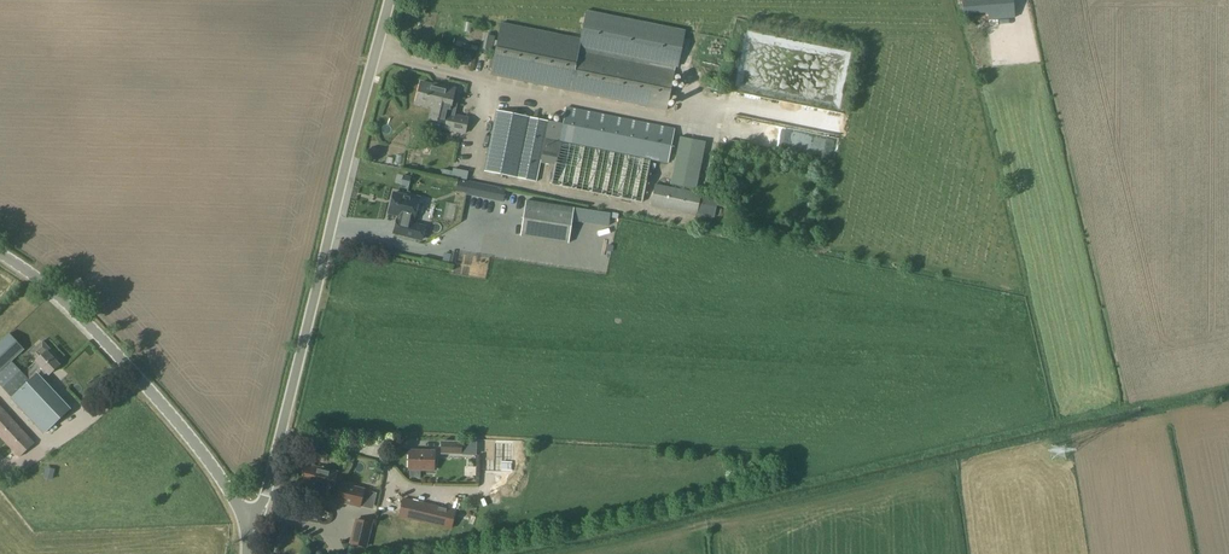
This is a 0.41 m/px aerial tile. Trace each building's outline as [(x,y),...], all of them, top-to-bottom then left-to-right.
[(959,3),(962,2),(962,16),(987,14),(988,21),(1014,19),(1013,0),(958,0),(959,3)] [(491,76),(666,111),(683,29),(588,10),(582,40),(502,23),(491,76)] [(449,112),(455,89),(437,85),(436,86),(421,82),(416,103),(434,108),(431,118),(445,121),(447,111),(449,112)] [(559,142),(555,166),(554,166),(550,185),(641,203),(650,160),(668,163),(675,129),(566,107),(562,124),(559,142)] [(536,182),(548,121),(497,111),(485,171),(536,182)] [(445,129),(464,133),(467,118),(448,114),(445,129)] [(696,189),(705,142),(680,137),(670,184),(696,189)] [(453,177),(456,165),(450,163),(447,175),(453,177)] [(403,175),(401,185),(408,187),(411,177),(403,175)] [(466,195),(503,202),(506,189),(469,181),(466,195)] [(701,195),(701,193),(655,184),(651,205),(697,215),(697,213),(701,195)] [(393,193),(389,213),(407,217),(406,222),(405,221),(402,236),(422,241),(426,226),(412,223),(413,219),(414,219),(419,198),(409,196),(409,197),(393,193)] [(701,195),(697,213),(712,216),(715,198),(701,195)] [(563,242),(568,208),(526,202),(521,236),(563,242)] [(60,365),(57,362),(60,359),(42,341),(29,353),(37,360),(36,361),(23,374),(12,361),(24,350),(9,333),(0,341),(0,386),(11,398),(43,433),(45,433),(70,409),(41,378),(47,373),(49,375),(60,365)] [(19,458),(35,443),(0,406),(0,437),(19,458)] [(475,455),(476,443),(442,441),(441,453),(475,455)] [(493,460),(483,460),(483,471),(510,472),(511,443),(493,443),(493,452),(492,452),(492,456),(493,456),(493,460)] [(410,450),(409,470),(433,471),(434,451),(410,450)] [(334,485),(337,472),(307,466),(304,480),(311,482),(307,496),(330,502),(331,498),(337,499),(336,501),(360,507),(364,490),(340,484),(340,486),(334,485)] [(455,511),(403,499),(399,516),(451,528),(455,511)] [(367,548),(373,522),(354,518),(348,544),(367,548)]
